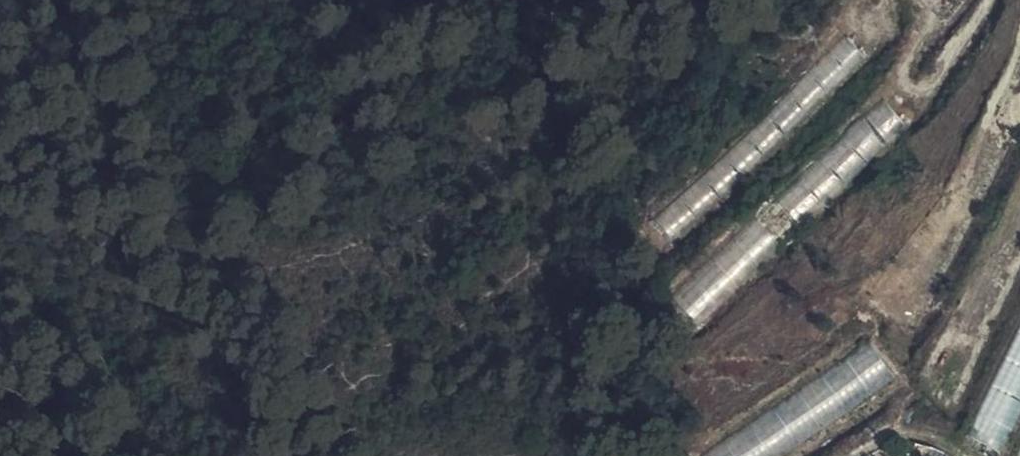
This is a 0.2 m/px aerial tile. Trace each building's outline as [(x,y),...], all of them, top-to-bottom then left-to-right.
[(887,101),(677,294),(702,320),(911,127),(887,101)] [(972,435),(1003,449),(1019,413),(1019,332),(972,435)] [(707,454),(709,455),(781,455),(897,376),(873,341),(707,454)]
